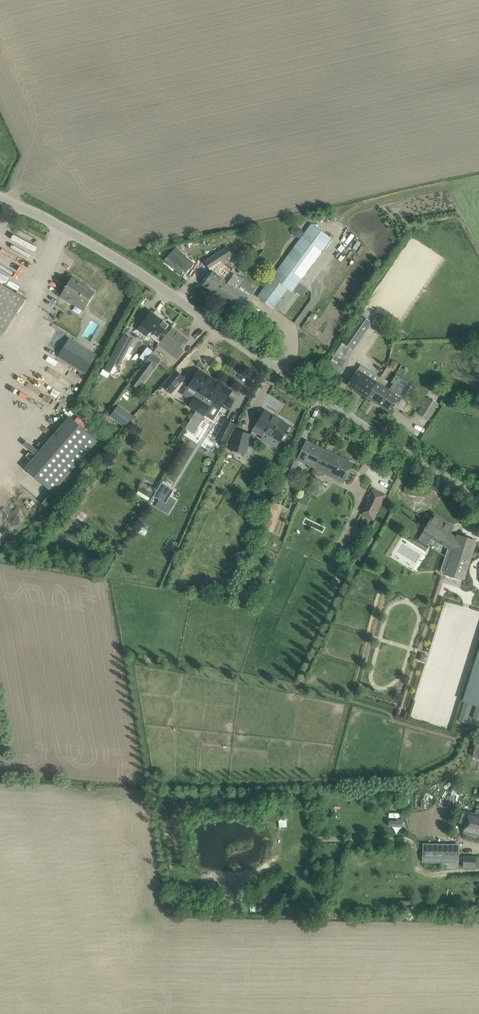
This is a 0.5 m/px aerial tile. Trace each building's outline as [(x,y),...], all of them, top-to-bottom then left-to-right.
[(292,291),(312,264),(331,239),(311,224),(258,297),(273,308),(288,288),(292,291)] [(254,251),(263,248),(262,246),(265,245),(262,235),(259,236),(258,233),(250,235),(251,238),(250,238),(254,251)] [(236,241),(227,246),(205,260),(211,269),(233,254),(231,251),(238,245),(236,241)] [(239,283),(242,279),(252,266),(247,262),(237,275),(231,271),(224,280),(213,271),(203,284),(217,295),(227,282),(232,285),(235,280),(239,283)] [(83,310),(89,301),(94,292),(78,282),(79,281),(73,277),(61,297),(83,310)] [(0,282),(0,334),(3,335),(25,298),(0,282)] [(249,298),(232,285),(227,282),(217,295),(239,311),(249,298)] [(161,340),(171,328),(171,327),(151,312),(141,325),(137,330),(146,337),(150,332),(161,340)] [(354,350),(373,322),(361,314),(342,341),(354,350)] [(158,345),(177,358),(183,350),(181,349),(187,340),(171,328),(161,340),(158,345)] [(123,334),(104,370),(110,373),(115,364),(119,366),(133,340),(126,336),(123,334)] [(68,336),(56,356),(84,374),(96,355),(68,336)] [(151,354),(153,352),(143,344),(136,354),(133,357),(137,360),(132,367),(138,371),(151,354)] [(139,388),(159,359),(151,354),(138,371),(131,382),(139,388)] [(188,406),(196,411),(215,380),(198,369),(188,385),(197,391),(188,406)] [(162,386),(170,394),(185,378),(176,370),(162,386)] [(347,385),(367,397),(376,382),(357,370),(347,385)] [(213,401),(222,407),(232,391),(215,380),(196,411),(185,428),(193,433),(213,401)] [(389,390),(376,382),(367,397),(392,413),(401,399),(400,398),(402,396),(403,397),(407,390),(398,385),(397,386),(393,384),(389,390)] [(418,413),(428,419),(435,408),(438,409),(440,404),(439,404),(439,403),(428,396),(418,413)] [(125,427),(132,417),(118,406),(111,416),(125,427)] [(264,432),(280,442),(290,426),(264,410),(252,430),(262,436),(264,432)] [(53,495),(96,441),(64,415),(21,469),(53,495)] [(236,424),(226,419),(216,438),(226,443),(236,424)] [(236,430),(230,450),(245,454),(250,434),(236,430)] [(306,441),(302,450),(298,459),(315,468),(315,469),(324,450),(306,441)] [(247,459),(257,462),(261,450),(251,446),(247,459)] [(324,450),(315,469),(344,483),(353,464),(324,450)] [(290,458),(279,484),(288,488),(299,461),(290,458)] [(140,484),(136,493),(151,500),(155,491),(140,484)] [(161,484),(153,497),(158,500),(165,504),(169,498),(173,491),(161,484)] [(363,515),(373,520),(376,515),(374,514),(376,511),(378,512),(386,494),(373,488),(368,498),(370,499),(364,511),(364,512),(363,515)] [(273,532),(284,505),(273,501),(263,528),(273,532)] [(464,579),(473,550),(476,541),(457,535),(456,538),(449,533),(453,526),(434,514),(429,523),(425,529),(422,533),(452,551),(445,573),(464,579)] [(437,594),(459,601),(462,590),(441,583),(437,594)] [(478,707),(478,644),(461,702),(478,707)] [(460,810),(457,823),(465,825),(463,833),(478,837),(478,814),(460,810)] [(459,862),(459,851),(428,850),(428,855),(428,861),(459,862)] [(361,867),(370,867),(369,856),(361,856),(361,867)] [(476,857),(463,857),(463,867),(476,867),(476,857)]
